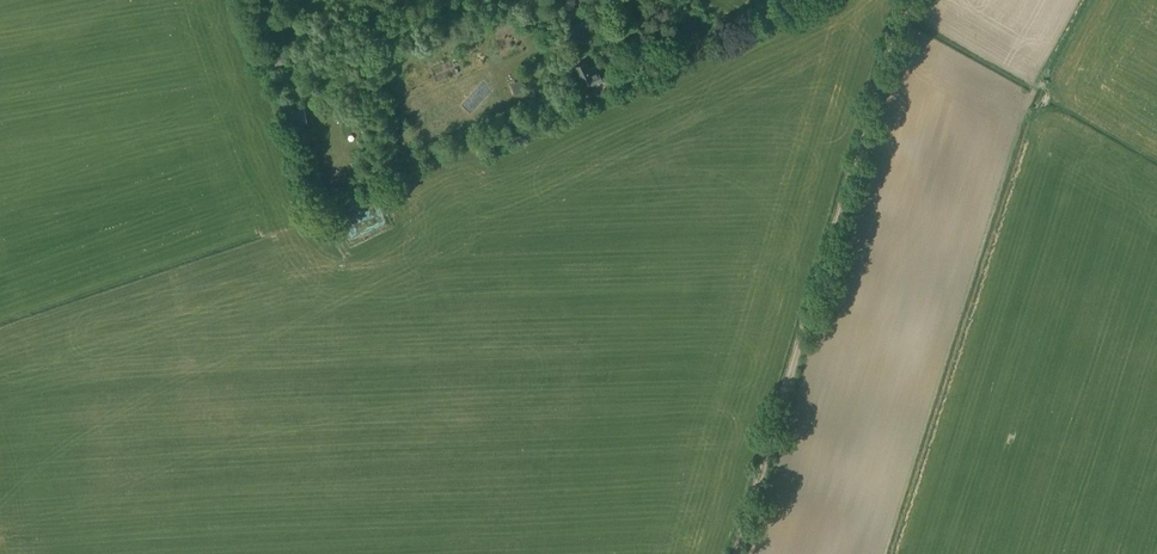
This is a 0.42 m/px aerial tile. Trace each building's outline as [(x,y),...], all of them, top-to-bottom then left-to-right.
[(592,76),(585,62),(572,68),(581,87),(590,83),(592,87),(603,81),(599,73),(592,76)] [(577,102),(585,98),(581,91),(573,94),(577,102)]
